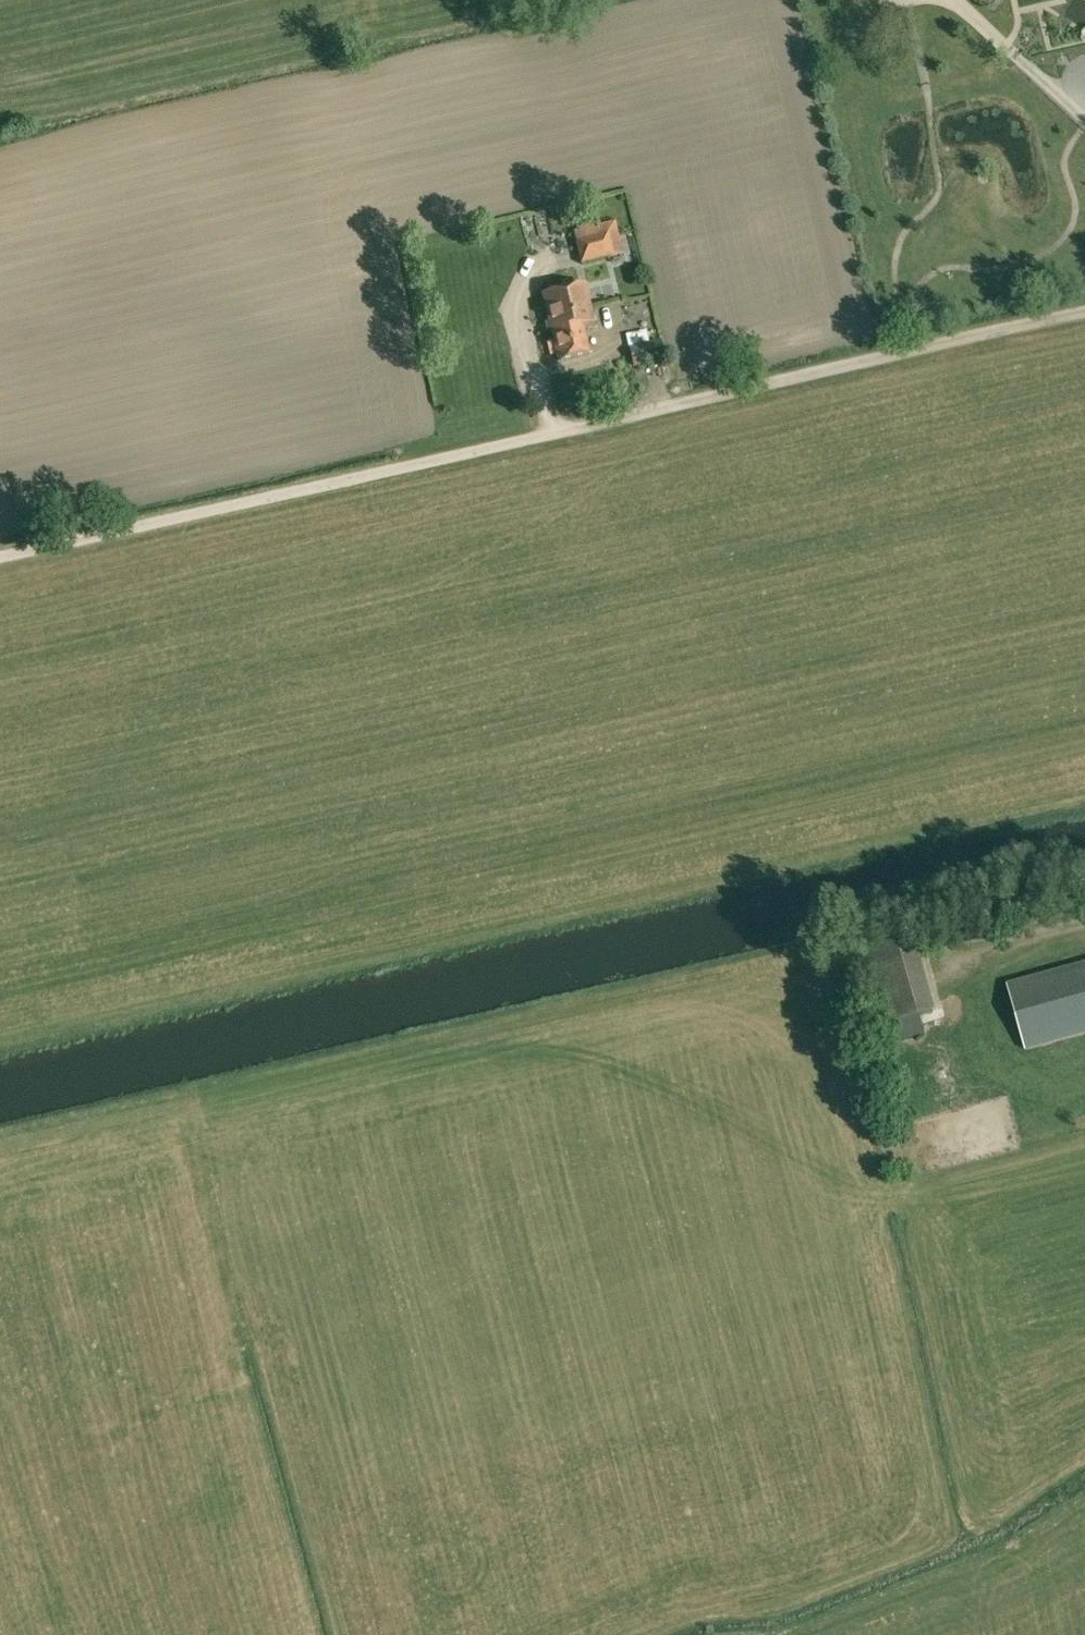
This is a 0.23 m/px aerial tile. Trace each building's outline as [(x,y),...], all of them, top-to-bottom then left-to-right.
[(623,254),(615,222),(573,232),(582,265),(623,254)] [(559,360),(588,354),(583,330),(594,328),(584,285),(543,295),(559,360)] [(630,349),(634,366),(664,360),(660,343),(630,349)] [(882,1026),(934,1012),(918,954),(867,968),(882,1026)] [(1026,1051),(1084,1034),(1084,963),(1008,985),(1026,1051)]
